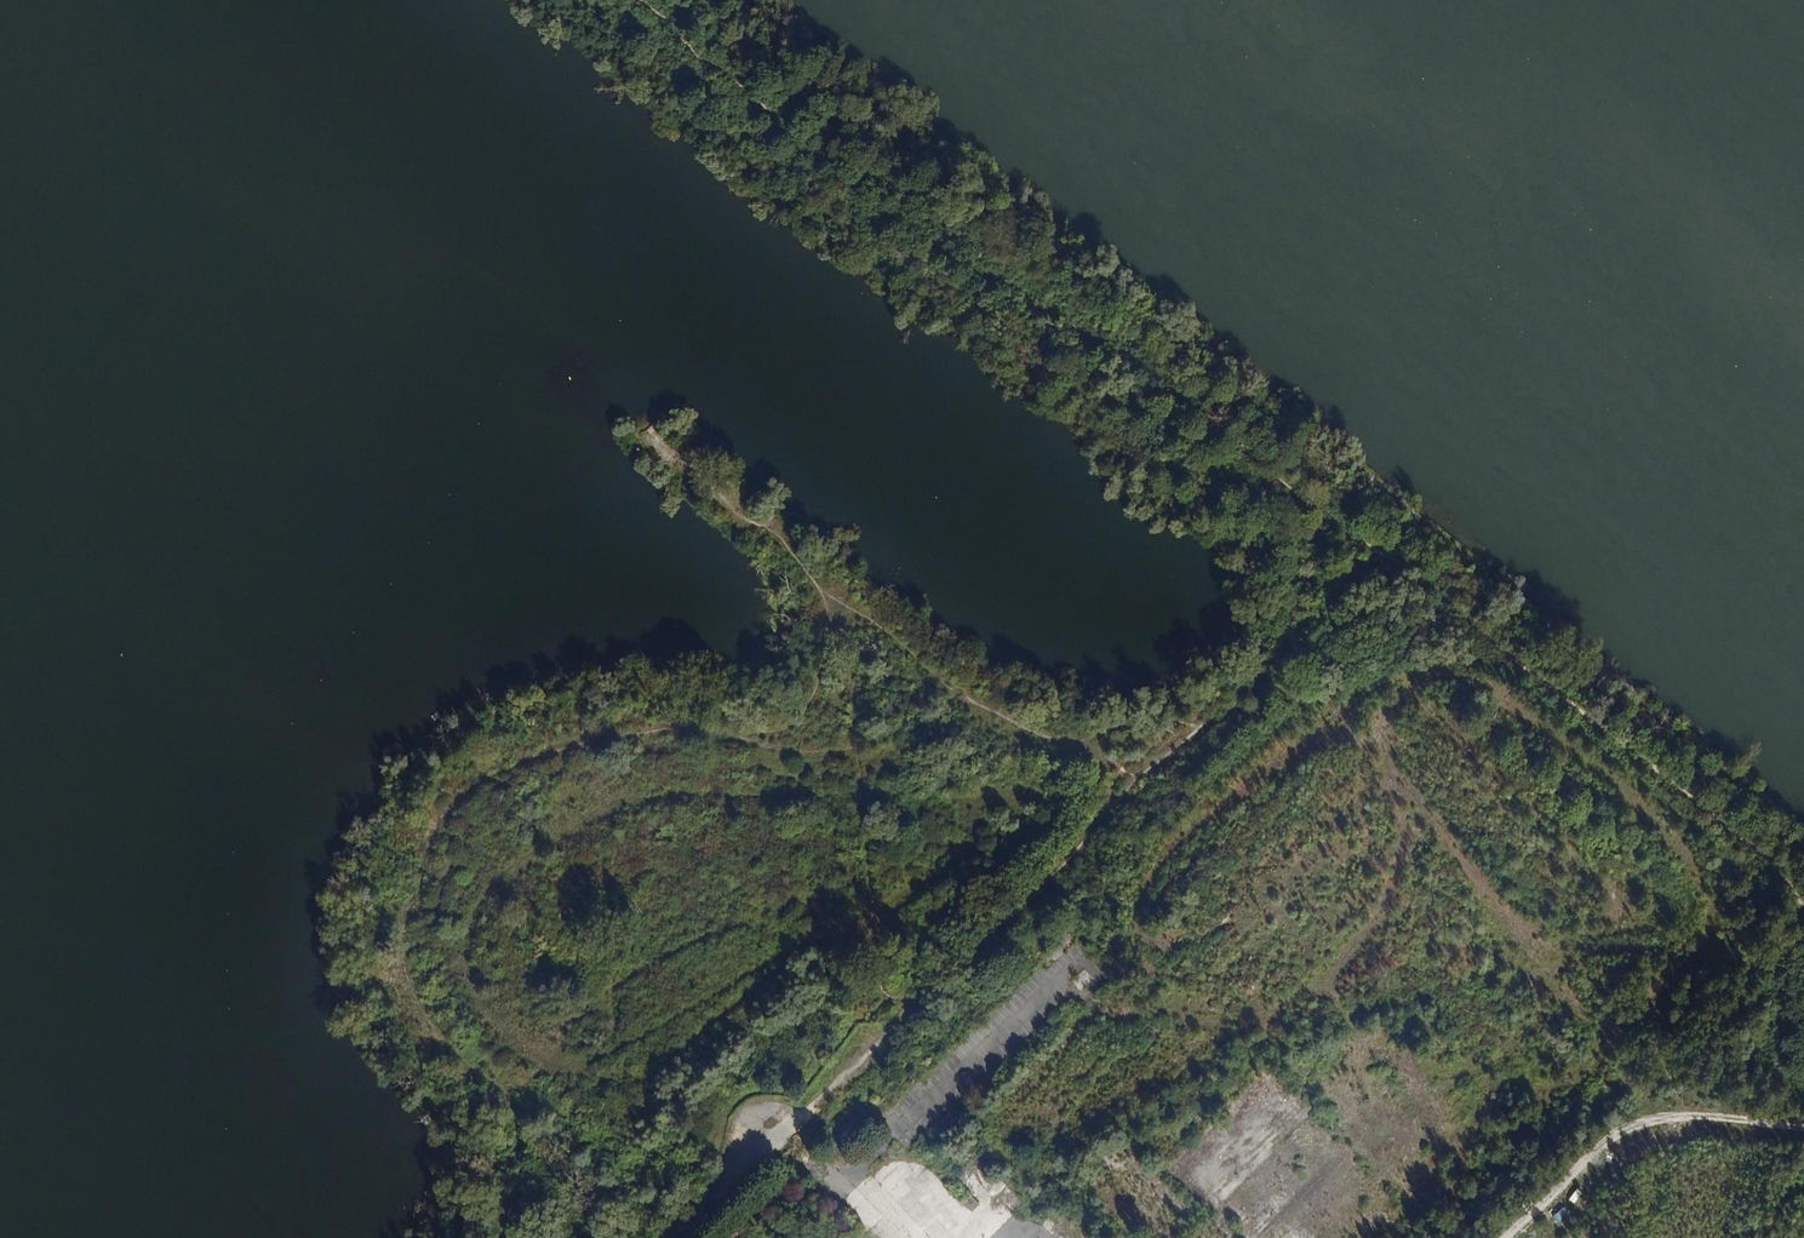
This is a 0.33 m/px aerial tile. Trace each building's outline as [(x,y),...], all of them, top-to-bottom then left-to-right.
[(973,1210),(980,1202),(969,1192),(961,1200),(973,1210)]
